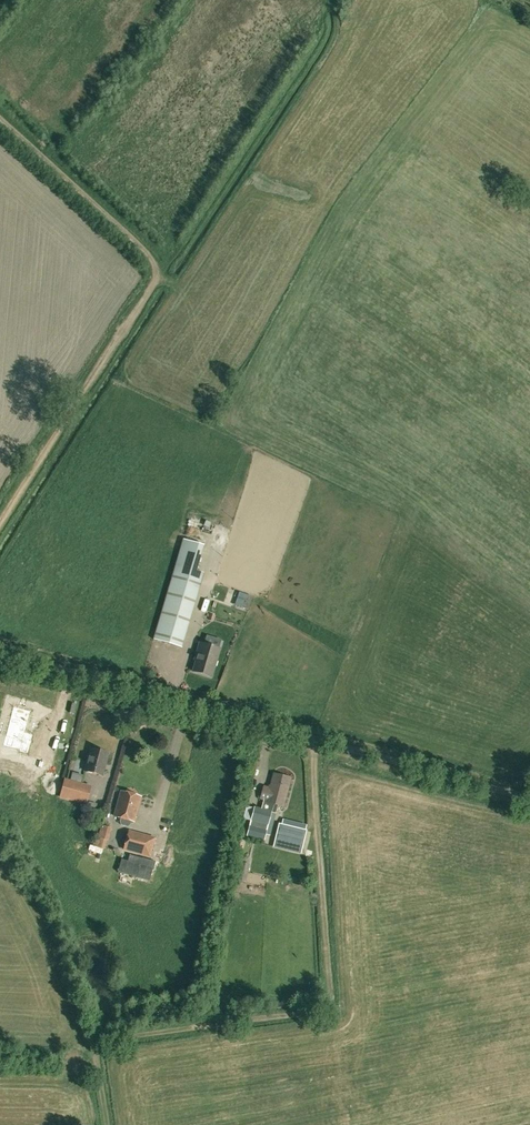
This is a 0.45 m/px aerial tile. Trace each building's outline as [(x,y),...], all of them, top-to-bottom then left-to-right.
[(181,648),(204,573),(197,571),(204,545),(184,539),(154,639),(181,648)] [(246,594),(241,607),(247,610),(252,596),(246,594)] [(211,677),(219,649),(200,643),(196,656),(198,656),(193,671),(211,677)] [(0,724),(0,740),(10,743),(9,748),(19,751),(23,740),(13,736),(21,718),(4,713),(0,724)] [(102,775),(108,753),(91,748),(85,771),(102,775)] [(264,799),(262,809),(255,808),(248,835),(264,840),(271,812),(276,813),(278,805),(283,806),(290,778),(274,774),(270,789),(264,787),(261,798),(264,799)] [(87,805),(92,785),(64,778),(59,797),(87,805)] [(134,821),(140,797),(121,792),(114,816),(121,818),(120,822),(121,825),(128,827),(130,824),(131,820),(134,821)] [(303,846),(306,830),(281,824),(278,828),(275,839),(303,846)] [(108,840),(112,827),(101,825),(98,837),(108,840)] [(150,856),(155,838),(129,831),(125,849),(150,856)] [(155,862),(142,858),(129,855),(128,861),(121,859),(118,872),(149,881),(153,868),(154,868),(155,862)] [(246,882),(248,872),(250,863),(237,861),(233,879),(246,882)]
